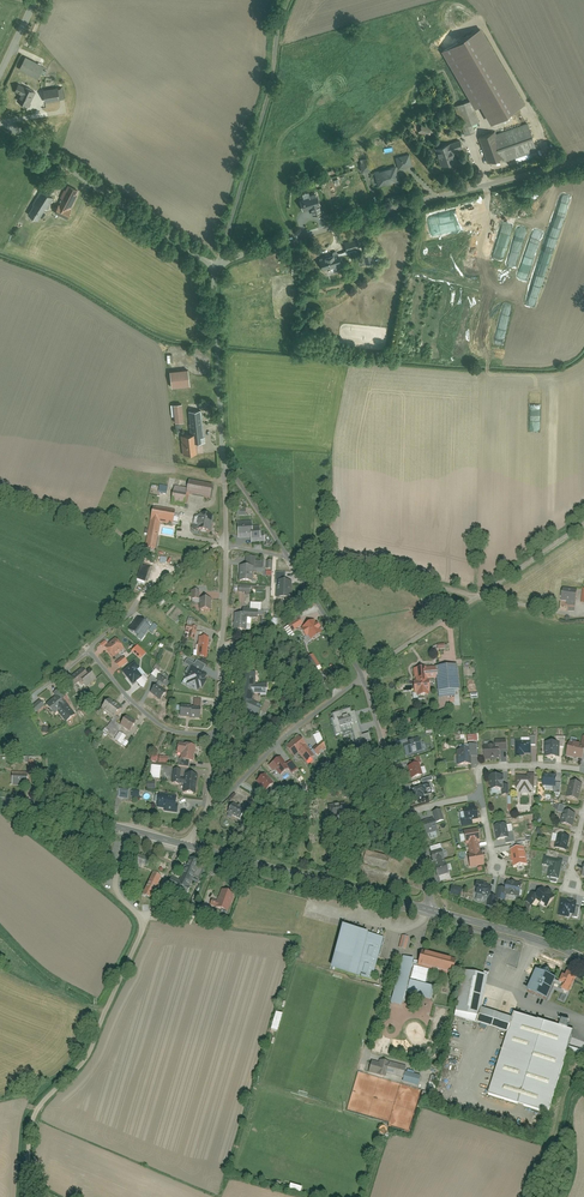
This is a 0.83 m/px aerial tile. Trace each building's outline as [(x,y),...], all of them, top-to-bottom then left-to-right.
[(26,58),(20,70),(39,79),(45,67),(26,58)] [(19,83),(15,92),(21,95),(18,103),(30,108),(38,92),(19,83)] [(43,90),(46,104),(64,101),(62,87),(43,90)] [(476,133),(473,124),(496,116),(489,96),(455,108),(465,137),(476,133)] [(528,124),(498,135),(496,131),(479,137),(488,163),(504,158),(506,163),(538,151),(528,124)] [(423,126),(420,134),(429,138),(432,129),(423,126)] [(436,150),(442,167),(457,163),(454,153),(465,149),(462,141),(436,150)] [(410,155),(395,158),(398,169),(412,166),(410,155)] [(361,162),(363,172),(372,170),(370,159),(361,162)] [(375,173),(379,187),(401,181),(397,167),(375,173)] [(69,187),(56,214),(68,219),(81,192),(69,187)] [(40,191),(27,215),(40,222),(53,198),(40,191)] [(310,198),(301,201),(303,210),(311,207),(313,214),(321,212),(315,194),(310,196),(310,198)] [(345,242),(347,251),(361,248),(359,239),(345,242)] [(373,250),(363,253),(366,265),(377,262),(373,250)] [(340,256),(336,257),(335,255),(326,257),(327,260),(320,262),(323,270),(342,265),(340,256)] [(170,372),(172,389),(191,387),(189,370),(170,372)] [(174,406),(175,423),(184,422),(182,405),(174,406)] [(191,429),(195,428),(195,436),(182,437),(184,456),(206,454),(204,428),(203,411),(189,412),(191,429)] [(186,508),(188,495),(212,499),(214,486),(190,482),(188,490),(175,488),(172,506),(186,508)] [(160,487),(159,494),(167,495),(168,488),(160,487)] [(156,552),(161,524),(174,526),(176,512),(154,508),(146,550),(156,552)] [(196,517),(194,525),(197,526),(196,531),(211,534),(215,518),(199,515),(198,518),(196,517)] [(253,538),(253,544),(266,543),(266,534),(261,535),(261,527),(254,528),(253,522),(239,523),(239,539),(253,538)] [(247,557),(247,566),(256,567),(256,557),(247,557)] [(256,574),(264,574),(265,562),(257,562),(256,574)] [(240,566),(238,582),(252,583),(253,567),(240,566)] [(141,581),(149,584),(154,570),(146,567),(141,581)] [(278,582),(276,598),(291,600),(292,583),(285,582),(286,574),(276,573),(276,582),(278,582)] [(240,587),(240,595),(250,595),(250,587),(240,587)] [(565,589),(563,602),(577,604),(579,590),(565,589)] [(192,591),(191,600),(200,600),(200,591),(192,591)] [(161,598),(156,602),(160,607),(165,603),(161,598)] [(423,613),(428,621),(449,606),(444,599),(423,613)] [(202,601),(202,611),(212,611),(212,601),(202,601)] [(236,615),(234,631),(247,632),(248,621),(258,622),(259,613),(246,612),(245,616),(236,615)] [(273,615),(272,625),(281,626),(282,616),(273,615)] [(139,619),(130,630),(140,638),(149,627),(139,619)] [(299,620),(289,628),(292,633),(303,626),(299,620)] [(317,623),(312,626),(310,622),(302,627),(307,635),(305,637),(309,643),(319,636),(316,632),(320,629),(317,623)] [(186,631),(190,632),(189,641),(196,642),(198,629),(187,626),(186,631)] [(200,637),(198,652),(194,652),(194,658),(198,659),(197,659),(208,660),(211,639),(200,637)] [(116,639),(105,648),(114,659),(125,651),(116,639)] [(314,656),(307,660),(314,672),(321,667),(314,656)] [(124,659),(116,665),(121,671),(129,665),(124,659)] [(202,681),(206,674),(202,672),(206,666),(196,661),(194,664),(187,660),(184,664),(189,667),(185,673),(189,675),(186,679),(190,681),(188,684),(197,689),(199,685),(202,687),(204,682),(202,681)] [(439,679),(440,699),(456,698),(456,692),(460,691),(458,665),(438,667),(414,669),(417,698),(429,697),(428,680),(439,679)] [(81,670),(70,679),(77,688),(82,684),(87,690),(97,681),(91,673),(87,677),(81,670)] [(157,671),(152,677),(163,686),(168,680),(157,671)] [(264,708),(253,703),(254,696),(268,697),(268,686),(255,685),(256,675),(243,674),(239,715),(252,716),(252,715),(259,719),(264,708)] [(158,687),(152,694),(161,702),(168,695),(158,687)] [(55,716),(57,714),(66,724),(74,717),(65,707),(65,706),(58,697),(47,706),(55,716)] [(30,709),(37,715),(45,708),(38,701),(30,709)] [(115,741),(116,740),(122,744),(127,737),(122,733),(125,729),(130,733),(137,724),(128,717),(123,723),(117,719),(123,710),(110,701),(102,712),(113,720),(104,732),(115,741)] [(182,708),(181,719),(201,721),(202,710),(182,708)] [(352,717),(350,708),(331,714),(333,719),(331,719),(337,736),(343,734),(340,728),(349,725),(355,743),(364,740),(356,716),(352,717)] [(561,758),(561,748),(566,748),(567,737),(558,737),(558,742),(546,742),(545,757),(561,758)] [(583,737),(581,745),(569,742),(566,756),(570,757),(583,760),(583,756),(583,737)] [(295,758),(299,754),(309,766),(316,759),(298,738),(286,748),(295,758)] [(404,748),(407,757),(424,753),(420,740),(406,744),(406,743),(397,746),(398,750),(404,748)] [(497,741),(498,747),(485,747),(486,760),(500,760),(500,751),(508,750),(508,740),(497,741)] [(517,742),(516,757),(530,757),(531,742),(517,742)] [(190,763),(194,763),(197,747),(184,745),(184,746),(180,745),(178,755),(183,755),(182,759),(180,767),(189,768),(190,763)] [(469,746),(469,750),(457,751),(458,767),(472,766),(471,758),(479,758),(478,745),(469,746)] [(420,757),(410,761),(411,767),(409,767),(412,781),(423,778),(420,765),(422,764),(420,757)] [(274,773),(277,770),(281,777),(289,771),(292,775),(300,770),(294,761),(288,765),(282,758),(273,765),(270,767),(274,773)] [(152,766),(151,779),(160,780),(161,768),(152,766)] [(37,770),(36,785),(45,785),(46,770),(37,770)] [(187,776),(186,781),(180,780),(182,771),(175,770),(173,784),(180,785),(185,785),(184,795),(196,797),(198,777),(187,776)] [(14,773),(13,785),(28,786),(29,774),(14,773)] [(267,775),(258,782),(266,792),(275,784),(267,775)] [(491,776),(492,793),(502,792),(502,797),(510,797),(510,786),(504,786),(504,775),(491,776)] [(555,794),(562,795),(562,785),(557,784),(558,776),(545,775),(544,788),(555,789),(555,794)] [(531,796),(531,791),(535,791),(535,788),(539,788),(539,778),(535,778),(535,777),(517,777),(516,790),(521,790),(521,796),(531,796)] [(571,782),(568,798),(580,801),(583,785),(571,782)] [(147,783),(147,791),(157,791),(156,783),(147,783)] [(433,783),(413,788),(416,802),(426,800),(425,796),(435,793),(433,783)] [(316,798),(326,797),(325,784),(315,785),(316,798)] [(159,808),(166,809),(166,812),(176,814),(178,801),(170,800),(170,797),(160,795),(159,808)] [(247,808),(252,810),(255,803),(251,800),(247,808)] [(235,803),(228,815),(240,821),(246,810),(235,803)] [(330,806),(332,821),(349,818),(346,803),(330,806)] [(477,808),(464,811),(466,822),(479,819),(477,808)] [(445,822),(442,811),(435,812),(438,824),(445,822)] [(563,826),(574,828),(577,815),(565,813),(563,826)] [(422,826),(425,835),(437,832),(435,822),(422,826)] [(506,841),(507,846),(516,844),(514,833),(510,833),(508,825),(496,827),(498,842),(506,841)] [(566,832),(556,829),(554,836),(560,838),(557,850),(567,852),(570,838),(564,837),(566,832)] [(467,845),(469,845),(471,855),(470,855),(472,869),(485,866),(483,853),(480,853),(479,843),(481,843),(479,832),(465,835),(467,845)] [(525,847),(511,849),(514,866),(528,864),(525,847)] [(438,862),(439,866),(435,867),(438,878),(449,875),(447,864),(444,865),(443,861),(445,860),(443,850),(431,853),(433,863),(438,862)] [(368,852),(365,866),(388,871),(391,858),(368,852)] [(150,859),(137,855),(134,865),(147,869),(150,859)] [(564,861),(553,859),(546,857),(544,866),(551,868),(549,877),(560,879),(564,861)] [(199,863),(190,858),(180,880),(171,876),(167,887),(187,896),(191,886),(189,885),(199,863)] [(161,877),(151,872),(141,894),(151,899),(161,877)] [(499,888),(497,900),(507,902),(508,896),(521,898),(523,886),(509,883),(507,890),(499,888)] [(478,884),(475,894),(490,898),(492,888),(478,884)] [(453,887),(451,895),(461,897),(463,889),(453,887)] [(234,894),(221,889),(216,900),(211,898),(209,904),(215,906),(214,908),(226,913),(234,894)] [(536,894),(528,904),(535,909),(540,902),(544,905),(547,908),(555,897),(544,889),(538,896),(536,894)] [(575,917),(578,904),(562,901),(559,917),(570,919),(571,916),(575,917)] [(532,938),(471,921),(462,951),(429,1068),(422,1092),(418,1107),(541,1145),(562,1108),(571,1083),(583,1075),(583,959),(532,938)] [(384,939),(343,928),(332,971),(373,982),(379,958),(384,939)] [(408,940),(400,938),(398,947),(406,949),(408,940)] [(457,955),(424,946),(418,967),(452,976),(457,955)] [(415,962),(403,959),(391,1003),(402,1007),(405,996),(431,1003),(434,989),(425,987),(429,973),(413,969),(415,962)] [(277,1014),(272,1031),(278,1033),(284,1016),(277,1014)] [(379,1064),(373,1063),(370,1074),(386,1078),(387,1076),(403,1081),(407,1068),(380,1060),(379,1064)] [(291,1185),(290,1191),(301,1194),(303,1188),(291,1185)]
